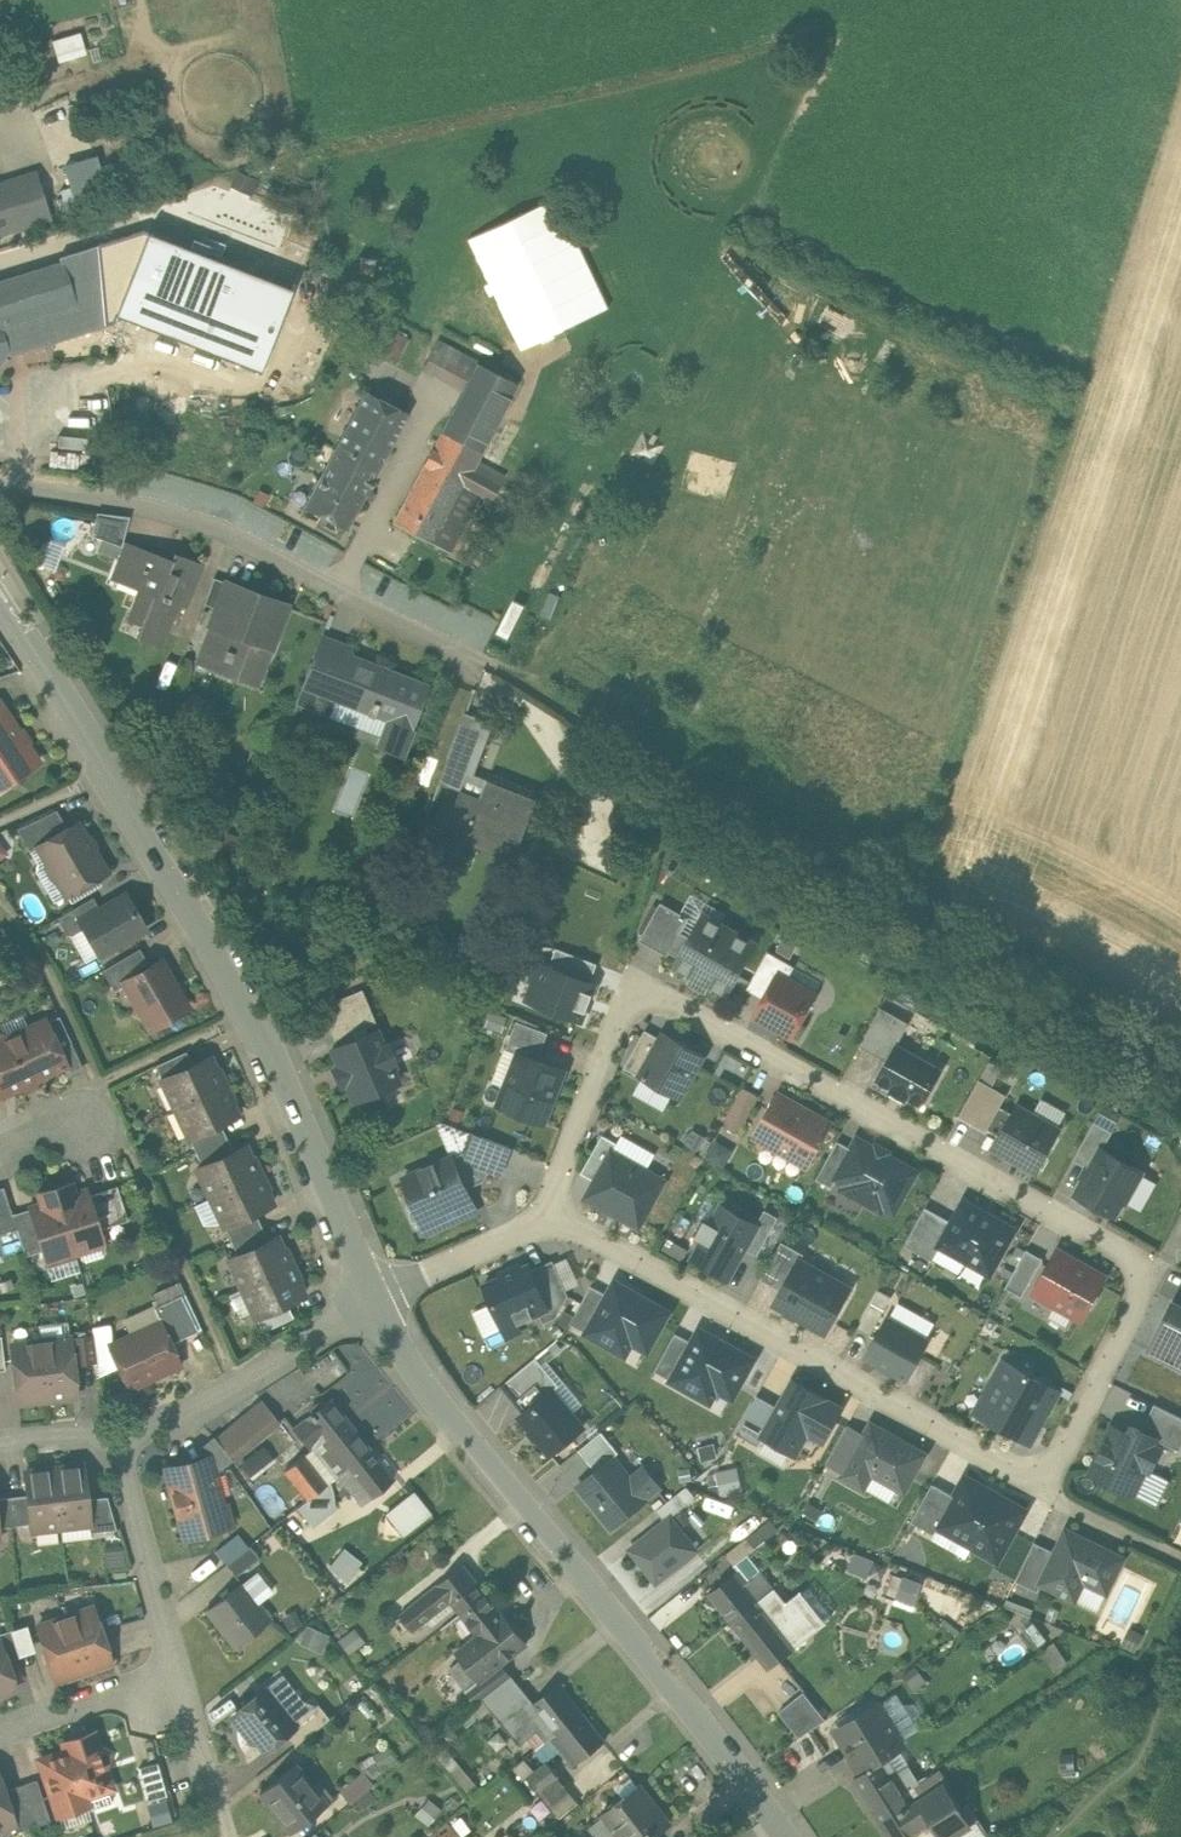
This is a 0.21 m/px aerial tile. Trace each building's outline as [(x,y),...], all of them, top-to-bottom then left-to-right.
[(59,59),(87,50),(80,28),(52,37),(59,59)] [(97,150),(63,161),(74,196),(108,186),(97,150)] [(0,183),(0,231),(49,216),(35,172),(0,183)] [(606,309),(558,196),(469,233),(516,346),(606,309)] [(60,256),(62,262),(63,261),(76,301),(36,314),(40,328),(4,339),(5,348),(11,353),(106,324),(99,244),(60,256)] [(0,281),(0,362),(4,356),(5,348),(4,339),(40,328),(36,314),(76,301),(63,261),(62,262),(0,281)] [(480,363),(438,341),(424,369),(464,390),(466,391),(480,363)] [(517,383),(480,363),(466,391),(503,411),(517,383)] [(466,391),(464,390),(455,407),(494,428),(503,411),(466,391)] [(367,391),(306,506),(347,528),(409,413),(367,391)] [(494,428),(455,407),(443,431),(481,451),(494,428)] [(443,431),(395,521),(434,542),(464,485),(477,460),(481,451),(443,431)] [(505,475),(477,460),(464,485),(477,491),(492,499),(505,475)] [(464,485),(434,542),(447,549),(477,491),(464,485)] [(162,554),(129,542),(122,560),(124,561),(120,571),(142,580),(127,619),(142,624),(137,636),(162,646),(182,594),(191,598),(204,563),(175,551),(170,562),(161,559),(162,554)] [(229,581),(214,576),(204,602),(223,609),(232,585),(228,583),(229,581)] [(223,609),(220,617),(216,615),(198,662),(222,672),(227,658),(231,659),(233,653),(241,656),(241,659),(262,667),(286,603),(229,581),(228,583),(232,585),(223,609)] [(428,687),(350,657),(345,673),(336,698),(370,711),(369,714),(374,716),(376,709),(391,715),(380,747),(403,756),(428,687)] [(345,673),(312,661),(296,703),(330,716),(336,698),(345,673)] [(0,701),(0,786),(39,760),(0,701)] [(494,722),(467,711),(463,723),(462,722),(457,735),(485,746),(494,722)] [(485,746),(457,735),(440,779),(455,785),(461,771),(474,776),(485,746)] [(482,796),(463,788),(448,827),(447,830),(481,843),(487,827),(521,840),(520,843),(521,844),(539,797),(489,778),(482,796)] [(57,808),(18,827),(31,850),(39,845),(38,844),(68,827),(57,808)] [(448,827),(426,818),(414,849),(429,843),(440,847),(447,830),(448,827)] [(68,827),(38,844),(39,845),(31,850),(38,862),(37,870),(55,901),(107,871),(78,821),(68,827)] [(101,909),(82,920),(85,926),(101,953),(145,927),(126,894),(101,909)] [(94,896),(57,917),(66,932),(72,934),(85,926),(82,920),(101,909),(94,896)] [(690,916),(662,901),(641,939),(669,954),(682,930),(690,916)] [(755,942),(705,914),(693,936),(682,930),(670,951),(681,957),(677,965),(695,975),(693,980),(706,987),(708,982),(727,992),(755,942)] [(140,947),(103,969),(115,989),(126,983),(125,981),(151,965),(140,947)] [(769,950),(748,988),(764,997),(778,972),(789,978),(796,965),(769,950)] [(151,965),(125,981),(126,983),(152,1027),(188,1006),(161,960),(151,965)] [(764,997),(755,1014),(793,1035),(817,993),(789,978),(778,972),(764,997)] [(327,1021),(338,1046),(356,1039),(353,1032),(377,1022),(362,989),(336,999),(327,1021)] [(882,1006),(861,1044),(888,1059),(897,1042),(899,1043),(910,1021),(882,1006)] [(503,1028),(507,1013),(491,1009),(487,1024),(503,1028)] [(83,1066),(60,1015),(46,1021),(66,1064),(70,1072),(83,1066)] [(7,1038),(6,1034),(0,1032),(0,1033),(0,1083),(4,1093),(66,1064),(46,1021),(46,1020),(7,1038)] [(549,1032),(518,1020),(507,1049),(519,1054),(520,1052),(539,1059),(549,1032)] [(646,1028),(625,1066),(642,1076),(663,1038),(646,1028)] [(356,1039),(338,1046),(332,1048),(340,1066),(334,1068),(341,1085),(347,1083),(354,1100),(399,1081),(392,1065),(395,1064),(387,1044),(384,1046),(377,1030),(356,1039)] [(663,1038),(642,1076),(679,1096),(703,1052),(667,1032),(663,1038)] [(899,1043),(897,1042),(888,1059),(877,1078),(893,1086),(891,1090),(906,1098),(908,1095),(924,1104),(944,1068),(899,1043)] [(187,1050),(156,1065),(162,1079),(193,1064),(187,1050)] [(539,1059),(520,1052),(519,1054),(500,1104),(545,1121),(565,1069),(539,1059)] [(193,1064),(162,1079),(176,1108),(224,1085),(211,1056),(193,1064)] [(1008,1094),(980,1078),(959,1116),(986,1132),(1001,1106),(1008,1094)] [(224,1085),(176,1108),(190,1137),(221,1122),(238,1114),(224,1085)] [(744,1086),(723,1123),(740,1132),(760,1095),(744,1086)] [(831,1123),(779,1094),(756,1134),(809,1163),(831,1123)] [(1059,1128),(1019,1105),(1014,1113),(1001,1106),(988,1128),(1002,1136),(995,1148),(1036,1170),(1059,1128)] [(1095,1121),(1074,1159),(1091,1168),(1102,1148),(1104,1148),(1113,1131),(1095,1121)] [(221,1122),(190,1137),(196,1151),(227,1136),(221,1122)] [(618,1142),(603,1134),(582,1172),(597,1180),(613,1151),(618,1142)] [(513,1147),(480,1135),(470,1160),(469,1162),(489,1170),(502,1175),(513,1147)] [(703,1151),(724,1162),(732,1146),(711,1135),(703,1151)] [(227,1136),(196,1151),(203,1165),(234,1150),(227,1136)] [(916,1170),(858,1138),(853,1148),(836,1177),(838,1178),(869,1196),(867,1200),(882,1208),(884,1204),(894,1210),(916,1170)] [(838,1140),(817,1178),(833,1186),(838,1178),(836,1177),(853,1148),(838,1140)] [(203,1165),(197,1168),(211,1197),(259,1174),(246,1145),(234,1150),(203,1165)] [(1104,1148),(1102,1148),(1091,1168),(1077,1193),(1115,1214),(1123,1199),(1126,1201),(1135,1185),(1132,1184),(1140,1169),(1104,1148)] [(469,1160),(465,1151),(452,1156),(466,1187),(467,1187),(484,1179),(489,1170),(469,1162),(470,1160),(469,1160)] [(665,1179),(613,1151),(597,1180),(588,1196),(612,1209),(614,1207),(619,1210),(617,1215),(638,1226),(665,1179)] [(452,1156),(404,1178),(424,1222),(428,1220),(429,1223),(430,1223),(432,1229),(457,1218),(453,1209),(472,1200),(467,1187),(466,1187),(452,1156)] [(259,1174),(211,1197),(225,1226),(255,1211),(273,1203),(259,1174)] [(88,1189),(75,1193),(71,1181),(55,1186),(75,1250),(79,1249),(82,1258),(87,1260),(104,1255),(106,1251),(103,1241),(104,1241),(100,1228),(89,1194),(88,1189)] [(118,1185),(89,1194),(100,1228),(129,1219),(118,1185)] [(0,1187),(0,1233),(17,1227),(13,1213),(4,1186),(0,1187)] [(75,1250),(55,1186),(39,1191),(43,1203),(30,1207),(30,1208),(43,1250),(46,1259),(75,1250)] [(1015,1228),(965,1200),(953,1221),(940,1244),(941,1245),(991,1272),(1015,1228)] [(757,1224),(723,1205),(713,1223),(707,1219),(697,1236),(704,1240),(694,1258),(729,1277),(746,1247),(758,1225),(757,1224)] [(953,1221),(926,1206),(905,1244),(933,1260),(941,1245),(940,1244),(953,1221)] [(30,1208),(13,1213),(17,1227),(26,1255),(43,1250),(30,1208)] [(766,1208),(757,1224),(758,1225),(746,1247),(758,1254),(779,1216),(766,1208)] [(255,1211),(225,1226),(231,1240),(262,1226),(255,1211)] [(262,1226),(231,1240),(238,1254),(269,1240),(262,1226)] [(238,1254),(229,1258),(243,1287),(291,1265),(278,1236),(269,1240),(238,1254)] [(783,1240),(762,1278),(782,1290),(800,1258),(801,1259),(805,1253),(783,1240)] [(1044,1258),(1027,1249),(1006,1287),(1023,1296),(1044,1258)] [(1105,1276),(1058,1250),(1035,1292),(1082,1318),(1087,1308),(1092,1306),(1098,1296),(1097,1291),(1105,1276)] [(801,1259),(800,1258),(782,1290),(775,1303),(802,1317),(826,1331),(851,1287),(801,1259)] [(553,1259),(531,1270),(549,1308),(539,1312),(545,1322),(557,1316),(570,1295),(553,1259)] [(485,1284),(504,1328),(539,1312),(549,1308),(531,1270),(529,1264),(521,1267),(520,1264),(501,1272),(503,1276),(485,1284)] [(291,1265),(243,1287),(256,1316),(287,1302),(305,1294),(291,1265)] [(181,1281),(155,1293),(160,1304),(182,1294),(186,1292),(181,1281)] [(670,1311),(616,1281),(608,1294),(587,1331),(587,1332),(612,1346),(619,1333),(648,1350),(670,1311)] [(592,1284),(571,1322),(587,1331),(608,1294),(592,1284)] [(893,1296),(880,1289),(859,1327),(871,1334),(893,1296)] [(182,1294),(160,1304),(177,1339),(198,1330),(182,1294)] [(1174,1301),(1150,1349),(1180,1364),(1180,1305),(1174,1301)] [(287,1302),(256,1316),(263,1331),(294,1316),(287,1302)] [(913,1330),(903,1323),(899,1325),(888,1319),(870,1352),(868,1355),(869,1355),(907,1376),(927,1340),(914,1333),(913,1330)] [(162,1323),(134,1336),(132,1334),(110,1344),(130,1387),(181,1364),(162,1323)] [(755,1358),(700,1328),(693,1341),(672,1379),(672,1380),(697,1394),(704,1381),(733,1397),(755,1358)] [(676,1332),(655,1370),(672,1379),(693,1341),(676,1332)] [(378,1434),(412,1407),(354,1333),(328,1353),(344,1373),(333,1381),(349,1401),(351,1399),(378,1434)] [(70,1337),(41,1340),(48,1398),(77,1395),(70,1337)] [(41,1340),(12,1344),(19,1402),(48,1398),(41,1340)] [(504,1385),(526,1412),(553,1389),(554,1390),(561,1384),(537,1356),(504,1385)] [(1063,1391),(1002,1358),(973,1413),(1033,1446),(1063,1391)] [(843,1407),(794,1380),(779,1406),(763,1435),(765,1435),(796,1453),(809,1432),(824,1440),(843,1407)] [(521,1416),(552,1453),(584,1426),(554,1390),(553,1389),(526,1412),(521,1416)] [(779,1406),(758,1394),(737,1432),(759,1445),(765,1435),(763,1435),(779,1406)] [(372,1449),(331,1398),(295,1427),(311,1447),(313,1446),(314,1448),(337,1476),(340,1474),(372,1449)] [(263,1399),(216,1438),(233,1459),(279,1420),(263,1399)] [(1155,1403),(1142,1429),(1160,1438),(1159,1439),(1180,1450),(1180,1449),(1180,1416),(1155,1403)] [(925,1453),(872,1423),(868,1430),(866,1435),(845,1472),(844,1475),(864,1487),(873,1472),(905,1490),(925,1453)] [(866,1435),(849,1425),(828,1462),(845,1472),(866,1435)] [(1127,1438),(1111,1430),(1090,1472),(1133,1493),(1146,1467),(1151,1469),(1161,1448),(1156,1446),(1159,1439),(1160,1438),(1142,1429),(1133,1425),(1127,1438)] [(619,1452),(602,1431),(580,1450),(597,1470),(615,1456),(619,1452)] [(215,1436),(200,1448),(209,1460),(210,1460),(214,1475),(233,1459),(216,1438),(215,1436)] [(696,1459),(717,1454),(714,1439),(693,1444),(696,1459)] [(236,1458),(252,1476),(273,1458),(257,1440),(236,1458)] [(337,1476),(314,1448),(306,1455),(328,1483),(330,1482),(337,1476)] [(394,1478),(372,1449),(340,1474),(352,1491),(354,1490),(364,1502),(394,1478)] [(328,1483),(306,1455),(286,1470),(309,1498),(310,1498),(328,1483)] [(632,1477),(615,1456),(597,1470),(578,1486),(612,1527),(661,1486),(644,1467),(632,1477)] [(209,1460),(194,1464),(188,1461),(181,1473),(170,1476),(185,1531),(217,1522),(224,1511),(214,1475),(210,1460),(209,1460)] [(84,1464),(55,1468),(62,1526),(90,1523),(91,1522),(88,1498),(84,1464)] [(707,1468),(709,1489),(740,1487),(739,1466),(707,1468)] [(55,1468),(25,1472),(31,1523),(32,1529),(62,1526),(55,1468)] [(1027,1509),(966,1476),(955,1495),(940,1522),(941,1522),(971,1539),(973,1546),(999,1560),(1027,1509)] [(328,1483),(310,1498),(323,1514),(343,1499),(330,1482),(328,1483)] [(955,1495),(938,1485),(933,1483),(912,1521),(935,1534),(941,1522),(940,1522),(955,1495)] [(418,1489),(386,1507),(401,1533),(432,1515),(418,1489)] [(28,1495),(10,1497),(13,1525),(31,1523),(28,1495)] [(108,1496),(88,1498),(91,1522),(90,1523),(91,1532),(118,1529),(108,1496)] [(0,1498),(0,1527),(13,1525),(10,1497),(0,1498)] [(716,1516),(705,1502),(693,1512),(704,1526),(716,1516)] [(722,1522),(738,1539),(758,1519),(742,1502),(722,1522)] [(670,1513),(626,1548),(657,1585),(700,1552),(670,1513)] [(767,1539),(758,1528),(748,1536),(757,1547),(767,1539)] [(789,1529),(777,1539),(787,1551),(800,1541),(789,1529)] [(1124,1557),(1067,1530),(1042,1582),(1076,1598),(1085,1580),(1107,1591),(1124,1557)] [(748,1536),(726,1553),(735,1564),(757,1547),(748,1536)] [(1056,1551),(1035,1541),(1016,1580),(1039,1591),(1043,1582),(1042,1582),(1056,1551)] [(345,1545),(328,1566),(346,1580),(363,1559),(345,1545)] [(249,1546),(227,1564),(236,1576),(259,1558),(249,1546)] [(864,1575),(870,1557),(856,1552),(850,1570),(864,1575)] [(864,1575),(859,1588),(912,1607),(923,1575),(870,1557),(864,1575)] [(487,1593),(464,1564),(438,1585),(438,1584),(400,1614),(414,1632),(452,1602),(461,1613),(487,1593)] [(750,1580),(740,1568),(710,1593),(733,1621),(773,1589),(773,1588),(760,1572),(750,1580)] [(242,1583),(208,1609),(237,1646),(271,1619),(242,1583)] [(787,1604),(774,1588),(773,1588),(773,1589),(733,1621),(732,1622),(768,1667),(820,1626),(796,1596),(787,1604)] [(527,1643),(487,1593),(461,1613),(461,1614),(483,1642),(463,1658),(463,1659),(451,1668),(467,1689),(480,1679),(480,1680),(502,1664),(527,1643)] [(94,1607),(66,1616),(85,1671),(112,1662),(94,1607)] [(66,1616),(39,1626),(57,1681),(85,1671),(66,1616)] [(321,1650),(329,1632),(307,1622),(299,1640),(321,1650)] [(26,1626),(13,1630),(15,1639),(29,1635),(26,1626)] [(349,1650),(365,1639),(356,1627),(340,1638),(349,1650)] [(0,1633),(0,1640),(1,1640),(8,1660),(20,1656),(15,1639),(13,1630),(12,1629),(0,1633)] [(17,1688),(8,1660),(1,1640),(0,1640),(0,1694),(17,1688)] [(1055,1642),(1043,1650),(1056,1671),(1068,1662),(1055,1642)] [(502,1664),(480,1680),(480,1679),(467,1689),(467,1690),(477,1703),(483,1698),(511,1676),(502,1664)] [(531,1697),(512,1675),(511,1676),(483,1698),(501,1721),(531,1697)] [(582,1712),(560,1684),(536,1703),(531,1697),(501,1721),(521,1745),(538,1731),(546,1742),(557,1733),(582,1712)] [(293,1723),(265,1688),(237,1710),(250,1726),(249,1727),(248,1735),(252,1740),(259,1741),(266,1751),(287,1734),(296,1727),(293,1723)] [(827,1719),(805,1691),(779,1711),(800,1736),(827,1719)] [(881,1703),(838,1730),(860,1765),(859,1765),(864,1772),(864,1773),(871,1768),(870,1766),(872,1765),(873,1767),(888,1757),(907,1745),(900,1733),(916,1722),(898,1693),(881,1703)] [(318,1703),(293,1723),(296,1727),(287,1734),(296,1745),(330,1718),(318,1703)] [(605,1741),(582,1712),(557,1733),(570,1749),(580,1761),(605,1741)] [(99,1749),(94,1732),(65,1742),(68,1751),(69,1750),(87,1805),(89,1810),(113,1802),(108,1788),(112,1787),(106,1769),(112,1755),(99,1749)] [(370,1775),(397,1760),(389,1745),(361,1759),(370,1775)] [(580,1761),(570,1749),(565,1753),(575,1765),(580,1761)] [(68,1751),(42,1760),(60,1815),(87,1805),(69,1750),(68,1751)] [(452,1756),(446,1763),(469,1787),(476,1781),(452,1756)] [(888,1757),(873,1767),(872,1765),(870,1766),(871,1768),(864,1773),(864,1772),(854,1778),(874,1809),(916,1783),(920,1780),(910,1765),(898,1773),(888,1757)] [(158,1762),(140,1768),(149,1800),(168,1795),(158,1762)] [(548,1762),(529,1777),(541,1793),(560,1778),(548,1762)] [(295,1764),(261,1792),(292,1831),(326,1804),(295,1764)] [(363,1772),(340,1790),(351,1803),(373,1785),(363,1772)] [(0,1776),(0,1830),(2,1827),(14,1823),(15,1822),(5,1790),(0,1776)] [(51,1820),(38,1779),(23,1784),(37,1825),(51,1820)] [(945,1783),(924,1797),(916,1783),(874,1809),(891,1836),(901,1836),(932,1817),(945,1836),(951,1836),(971,1824),(961,1808),(945,1783)] [(23,1784),(5,1790),(15,1822),(14,1823),(17,1832),(37,1825),(23,1784)] [(625,1799),(618,1798),(610,1804),(609,1811),(605,1815),(623,1836),(651,1836),(656,1834),(670,1822),(641,1786),(625,1799)] [(416,1813),(429,1823),(442,1806),(429,1795),(416,1813)] [(980,1819),(969,1802),(961,1808),(971,1824),(980,1819)]
